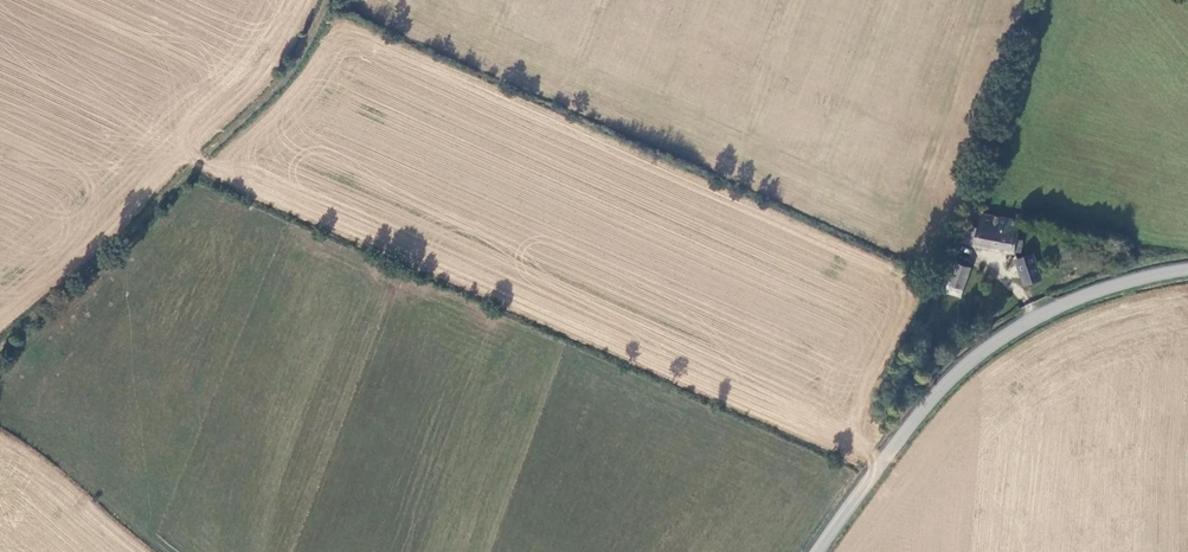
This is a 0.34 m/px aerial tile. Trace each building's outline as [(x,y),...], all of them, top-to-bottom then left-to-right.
[(1022,221),(985,212),(980,228),(977,247),(1015,254),(1022,221)] [(1024,277),(1040,271),(1035,254),(1018,260),(1024,277)] [(962,298),(972,268),(958,262),(947,293),(962,298)] [(1024,277),(1027,286),(1043,279),(1040,271),(1024,277)]
